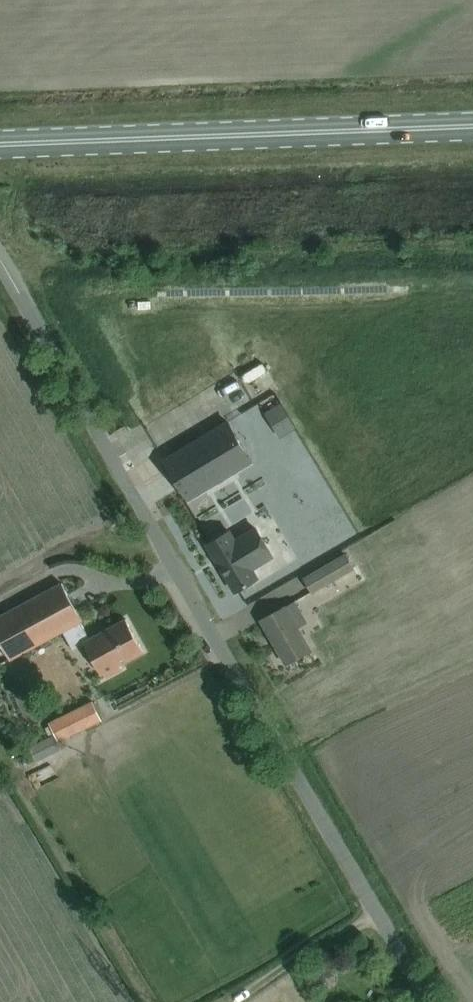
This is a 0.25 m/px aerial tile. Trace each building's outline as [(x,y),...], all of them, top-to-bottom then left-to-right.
[(281,404),(266,413),(280,435),(294,426),(281,404)] [(226,421),(181,449),(165,460),(188,497),(205,487),(249,459),(226,421)] [(229,530),(207,543),(235,591),(257,578),(251,568),(272,555),(256,528),(235,541),(229,530)] [(354,567),(347,555),(346,552),(304,576),(312,591),(354,567)] [(74,606),(61,582),(0,616),(0,642),(10,660),(62,630),(73,650),(85,644),(101,674),(104,672),(107,676),(122,668),(120,664),(143,651),(126,618),(89,638),(80,621),(82,619),(74,606)] [(285,606),(278,610),(261,620),(286,664),(310,650),(297,626),(306,621),(294,601),(285,606)] [(100,718),(92,701),(48,723),(57,740),(100,718)] [(58,750),(53,741),(30,753),(35,763),(58,750)] [(324,966),(313,977),(320,984),(330,973),(324,966)]
